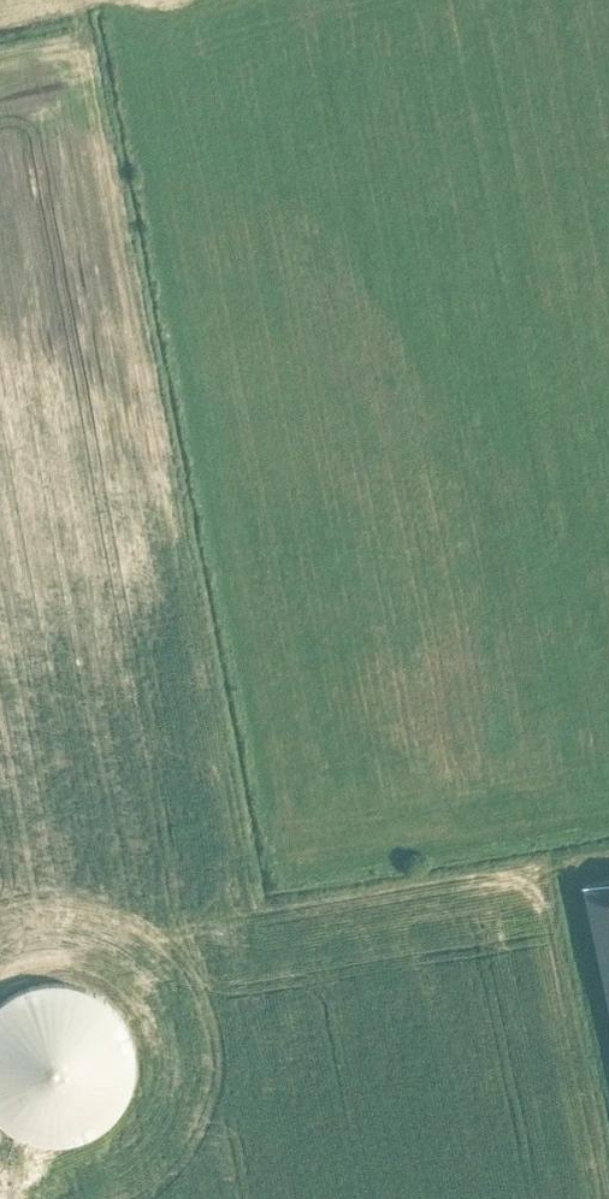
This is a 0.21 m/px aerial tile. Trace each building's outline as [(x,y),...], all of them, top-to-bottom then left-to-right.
[(583,883),(608,1006),(608,877),(583,883)] [(5,1125),(16,1132),(29,1137),(42,1140),(55,1140),(68,1139),(81,1136),(93,1131),(104,1124),(114,1115),(122,1104),(128,1092),(132,1080),(135,1066),(134,1053),(132,1040),(127,1028),(121,1016),(113,1006),(103,997),(91,990),(79,985),(66,982),(53,981),(40,982),(27,986),(15,991),(4,998),(0,1002),(0,1120),(5,1125)]
